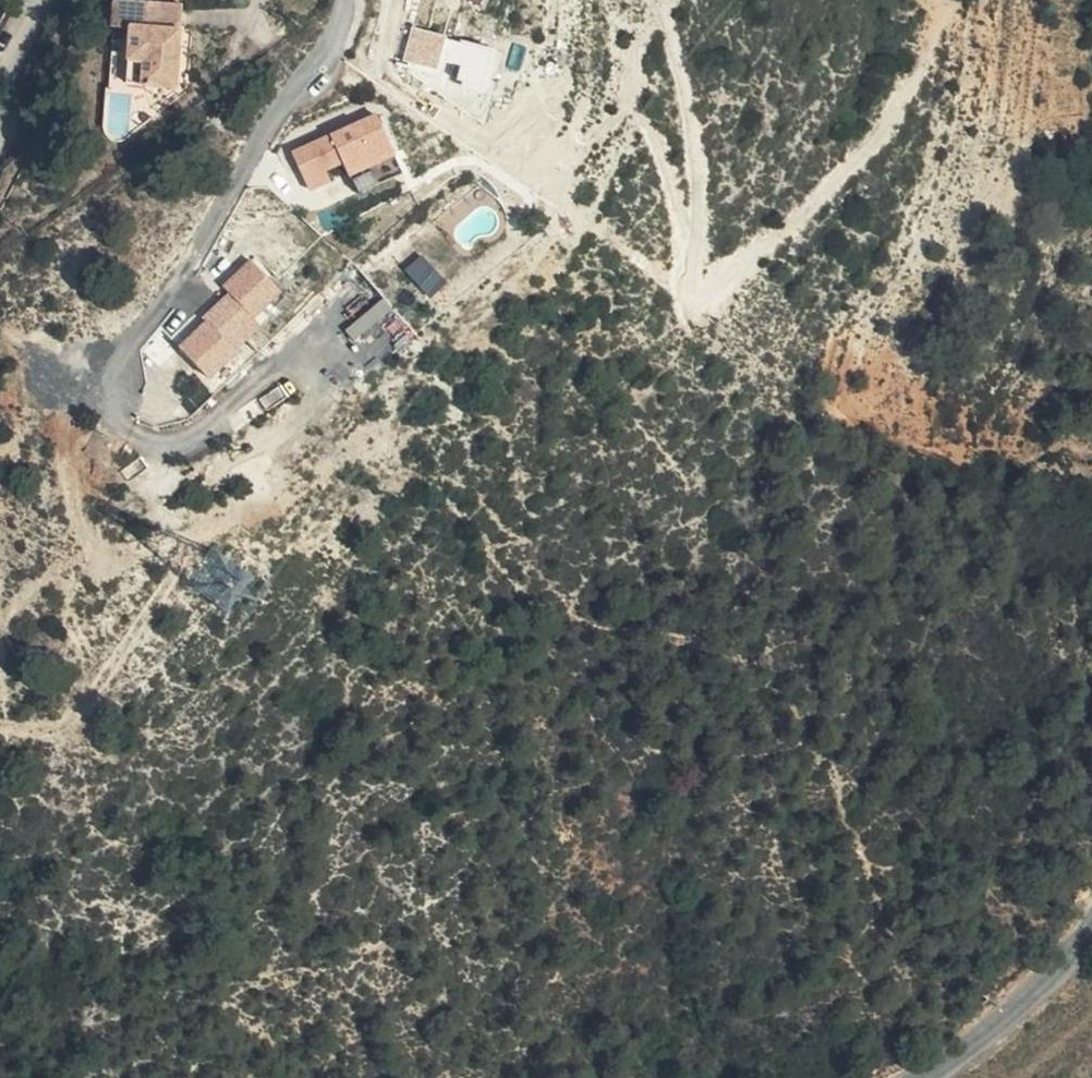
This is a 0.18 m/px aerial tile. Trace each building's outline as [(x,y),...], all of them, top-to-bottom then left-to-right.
[(180,0),(113,0),(112,32),(126,32),(126,85),(177,85),(180,0)] [(403,59),(440,70),(451,33),(414,23),(403,59)] [(461,40),(451,77),(487,86),(497,49),(461,40)] [(383,120),(297,149),(310,188),(332,181),(327,165),(345,159),(350,176),(397,160),(383,120)] [(397,160),(350,176),(357,195),(403,180),(397,160)] [(205,376),(232,351),(222,340),(259,305),(277,289),(251,260),(223,286),(228,292),(201,317),(205,321),(178,346),(205,376)] [(222,340),(232,351),(269,316),(259,305),(222,340)]
